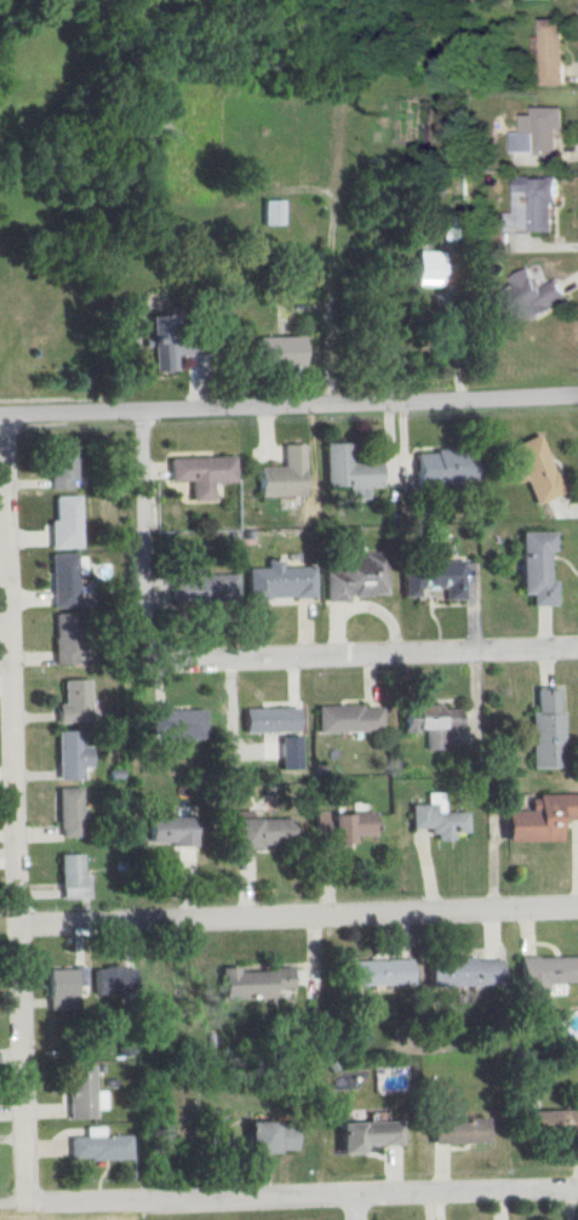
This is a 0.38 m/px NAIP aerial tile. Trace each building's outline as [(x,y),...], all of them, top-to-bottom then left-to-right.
[(562,19),(539,19),(539,86),(562,86),(562,19)] [(531,156),(559,156),(559,108),(531,108),(531,156)] [(511,179),(511,234),(552,234),(552,179),(511,179)] [(263,201),(263,227),(286,227),(286,201),(263,201)] [(415,287),(444,287),(444,253),(415,253),(415,287)] [(567,305),(559,283),(536,291),(529,270),(508,277),(513,292),(505,294),(515,324),(567,305)] [(147,373),(171,372),(170,357),(194,357),(194,331),(146,332),(147,373)] [(247,338),(247,367),(299,367),(298,338),(247,338)] [(533,507),(561,495),(536,434),(508,445),(533,507)] [(52,442),(52,485),(78,485),(78,442),(52,442)] [(347,444),(321,444),(321,490),(347,489),(347,500),(366,500),(366,488),(379,488),(379,461),(347,462),(347,444)] [(254,467),(254,497),(302,497),(302,445),(280,445),(280,467),(254,467)] [(413,454),(414,491),(474,489),(473,452),(413,454)] [(188,501),(211,501),(210,484),(233,483),(233,457),(165,458),(165,482),(188,482),(188,501)] [(83,496),(50,496),(50,550),(83,550),(83,496)] [(518,595),(529,595),(529,607),(555,607),(555,582),(551,582),(551,533),(517,534),(518,595)] [(325,600),(387,599),(386,551),(366,551),(365,539),(347,540),(348,556),(324,556),(325,600)] [(80,555),(52,555),(52,609),(80,609),(80,555)] [(246,569),(246,601),(314,600),(314,565),(280,565),(280,560),(264,561),(264,569),(246,569)] [(464,602),(463,562),(400,564),(401,600),(420,600),(420,593),(436,593),(436,603),(464,602)] [(170,605),(236,605),(236,576),(170,576),(170,605)] [(54,665),(79,665),(79,615),(54,615),(54,665)] [(56,723),(90,723),(90,680),(64,680),(64,708),(56,708),(56,723)] [(528,770),(559,770),(560,688),(529,688),(528,770)] [(441,752),(441,731),(460,731),(460,707),(407,707),(407,732),(426,732),(426,752),(441,752)] [(384,735),(384,708),(315,708),(315,735),(384,735)] [(300,709),(238,709),(238,733),(300,733),(300,709)] [(211,740),(210,710),(149,712),(150,742),(211,740)] [(57,733),(57,781),(82,781),(82,768),(93,768),(93,743),(82,743),(82,733),(57,733)] [(82,839),(82,789),(58,789),(58,839),(82,839)] [(527,812),(501,813),(501,844),(556,843),(556,821),(577,821),(577,795),(527,796),(527,812)] [(430,843),(451,842),(451,836),(466,836),(465,813),(440,814),(440,806),(405,808),(406,831),(430,830),(430,843)] [(327,814),(327,846),(350,846),(350,839),(373,839),(373,814),(327,814)] [(227,816),(228,849),(292,848),(291,819),(251,820),(251,816),(227,816)] [(145,847),(198,847),(198,817),(145,817),(145,847)] [(83,855),(60,855),(60,900),(91,900),(91,876),(83,876),(83,855)] [(515,987),(577,986),(577,957),(515,958),(515,987)] [(500,959),(431,959),(431,987),(500,986),(500,959)] [(411,986),(411,961),(344,961),(344,986),(411,986)] [(134,968),(92,968),(92,997),(134,997),(134,968)] [(76,1010),(75,969),(47,970),(47,1010),(76,1010)] [(271,1001),(271,991),(290,991),(290,970),(217,970),(217,1001),(271,1001)] [(67,1121),(95,1121),(95,1110),(105,1110),(105,1093),(94,1093),(94,1067),(67,1067),(67,1121)] [(525,1112),(525,1139),(577,1139),(577,1112),(525,1112)] [(426,1119),(426,1145),(483,1145),(483,1119),(426,1119)] [(293,1123),(241,1124),(242,1155),(293,1155),(293,1123)] [(357,1147),(400,1147),(400,1124),(333,1124),(333,1156),(357,1156),(357,1147)] [(104,1128),(85,1128),(85,1139),(68,1139),(68,1162),(131,1162),(131,1136),(104,1136),(104,1128)]
